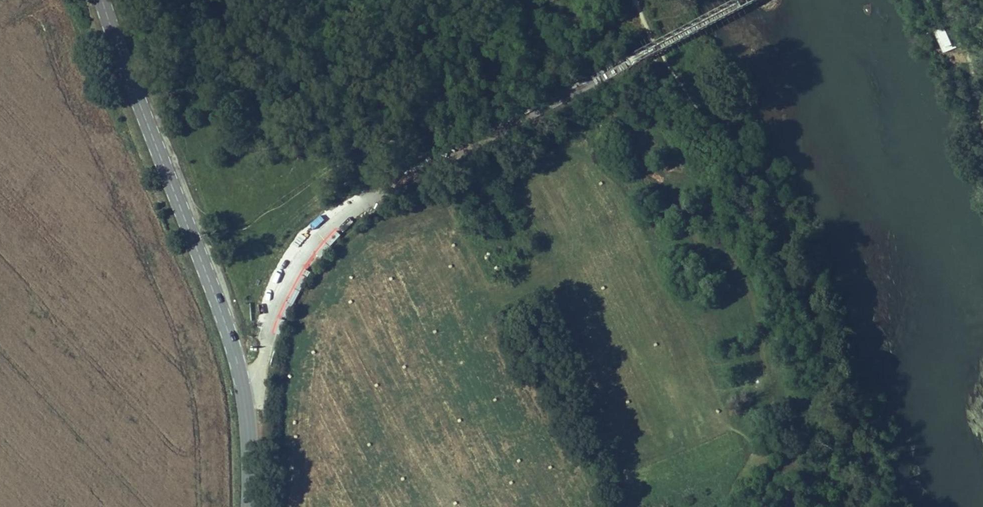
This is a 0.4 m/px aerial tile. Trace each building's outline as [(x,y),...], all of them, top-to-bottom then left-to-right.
[(945,48),(952,45),(944,28),(938,31),(945,48)]
